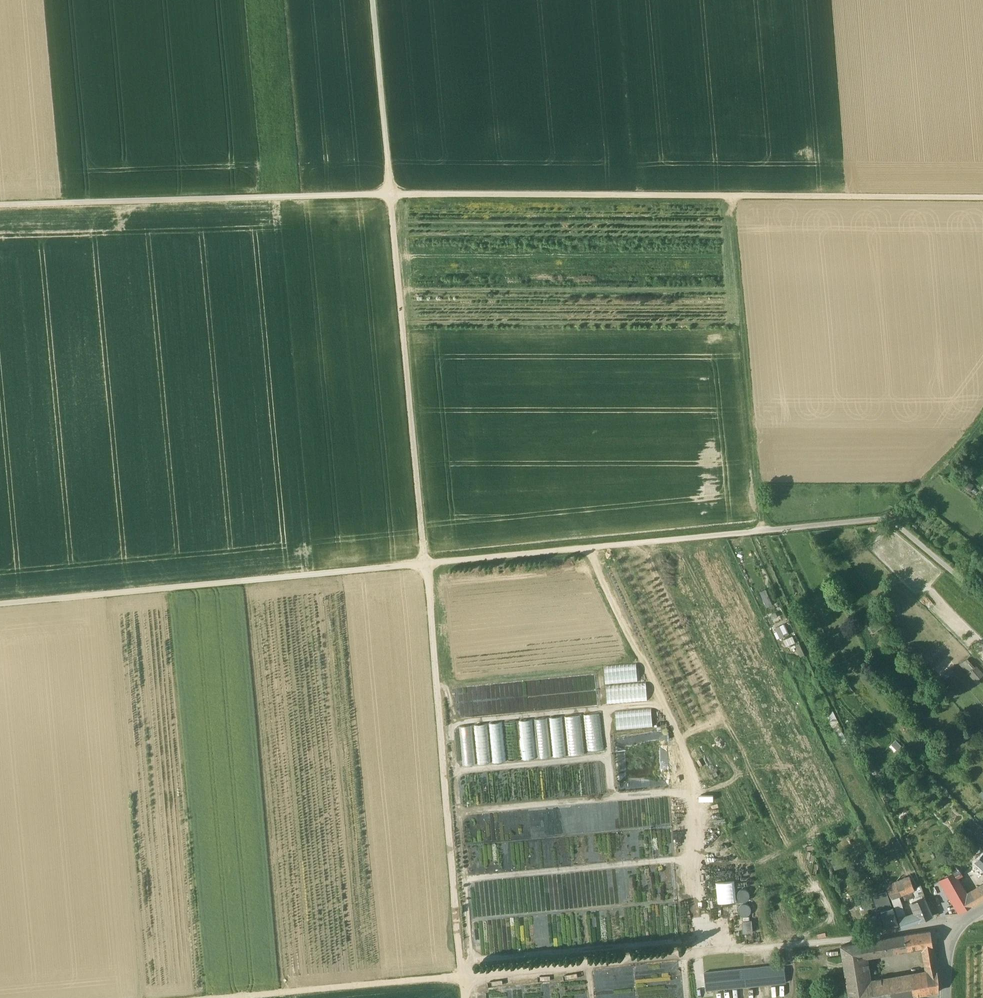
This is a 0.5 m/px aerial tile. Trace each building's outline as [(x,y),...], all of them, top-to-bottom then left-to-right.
[(364,55),(372,54),(370,33),(363,34),(364,55)] [(978,499),(982,492),(982,491),(965,478),(959,486),(978,499)] [(765,588),(758,590),(763,606),(770,604),(765,588)] [(865,621),(872,631),(880,626),(873,615),(865,621)] [(774,627),(779,638),(789,634),(784,622),(774,627)] [(783,639),(785,645),(794,642),(792,635),(783,639)] [(975,681),(982,674),(966,656),(958,663),(975,681)] [(945,677),(951,686),(959,680),(952,672),(945,677)] [(605,703),(645,701),(644,683),(604,685),(605,703)] [(613,711),(614,729),(651,727),(649,708),(613,711)] [(584,713),(586,749),(601,748),(600,713),(584,713)] [(503,722),(459,725),(462,764),(583,754),(579,714),(563,716),(503,721),(503,722)] [(953,872),(940,880),(959,913),(982,899),(982,886),(967,896),(955,876),(953,872)] [(897,886),(887,889),(891,898),(914,889),(911,880),(908,881),(907,878),(895,882),(897,886)] [(714,881),(715,902),(746,900),(745,889),(734,890),(733,880),(714,881)] [(886,892),(874,896),(878,909),(883,908),(890,906),(890,905),(886,892)] [(923,892),(910,897),(912,902),(924,897),(923,892)] [(924,897),(912,902),(917,914),(920,921),(932,917),(924,897)] [(872,906),(869,898),(861,900),(865,911),(868,910),(875,908),(874,905),(872,906)] [(741,917),(750,911),(744,901),(735,907),(741,917)] [(899,903),(894,905),(899,920),(905,918),(899,903)] [(884,911),(881,912),(887,928),(898,924),(893,908),(884,911)] [(865,911),(862,912),(865,921),(871,919),(868,910),(865,911)] [(917,914),(910,917),(912,924),(920,921),(917,914)] [(905,918),(899,920),(902,927),(912,924),(910,917),(905,918)] [(750,920),(739,920),(740,931),(750,931),(750,920)] [(880,922),(873,924),(875,932),(882,929),(880,922)] [(930,931),(897,936),(900,951),(924,947),(933,945),(930,931)] [(897,936),(862,942),(864,957),(900,951),(897,936)] [(841,946),(850,997),(898,997),(939,991),(939,980),(937,972),(928,973),(869,983),(864,957),(862,942),(841,946)] [(933,945),(924,947),(928,973),(937,972),(933,945)] [(784,965),(704,972),(706,990),(786,982),(784,965)]
